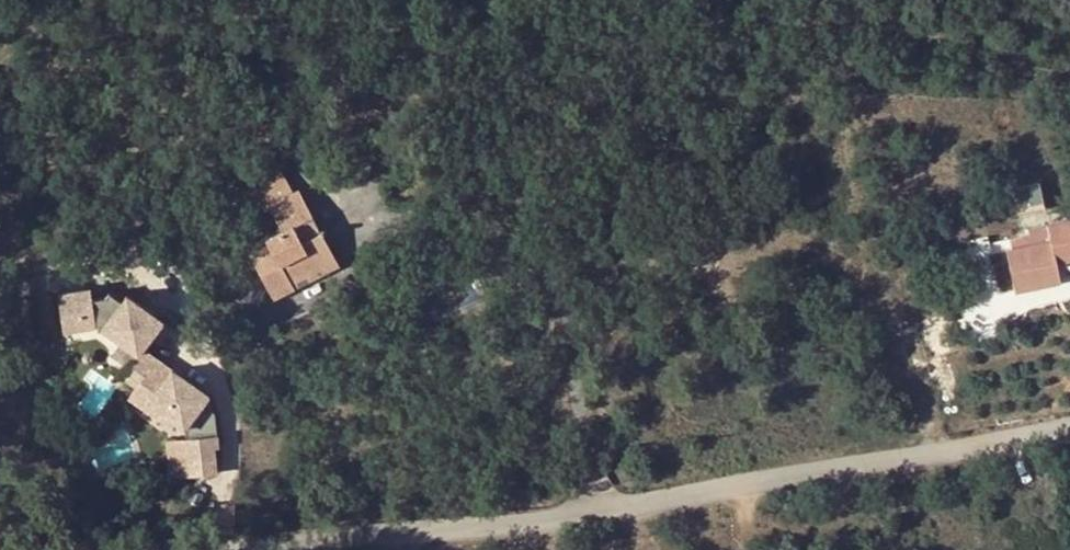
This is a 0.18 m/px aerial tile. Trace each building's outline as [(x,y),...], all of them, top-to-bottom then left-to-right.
[(312,234),(322,230),(301,190),(294,190),(281,167),(254,181),(268,206),(274,205),(285,226),(250,243),(277,297),(298,287),(293,279),(327,262),(312,234)] [(1048,204),(1042,178),(1018,183),(1022,209),(1048,204)] [(1069,256),(1069,212),(1051,215),(1049,220),(1053,235),(1032,239),(1011,243),(1021,288),(1065,279),(1061,257),(1069,256)] [(1053,235),(1049,220),(1029,224),(1032,239),(1053,235)] [(298,287),(340,265),(322,230),(312,234),(327,262),(293,279),(298,287)] [(138,353),(162,320),(127,294),(121,301),(109,292),(105,297),(93,299),(91,288),(58,293),(64,330),(100,325),(138,353)] [(120,373),(138,387),(154,364),(168,374),(172,369),(141,348),(138,353),(136,351),(120,373)] [(191,476),(216,473),(214,447),(219,447),(215,412),(202,403),(208,395),(172,369),(168,374),(154,364),(138,387),(129,399),(165,424),(169,418),(186,430),(187,441),(191,476)] [(191,476),(187,441),(168,443),(172,478),(191,476)]
